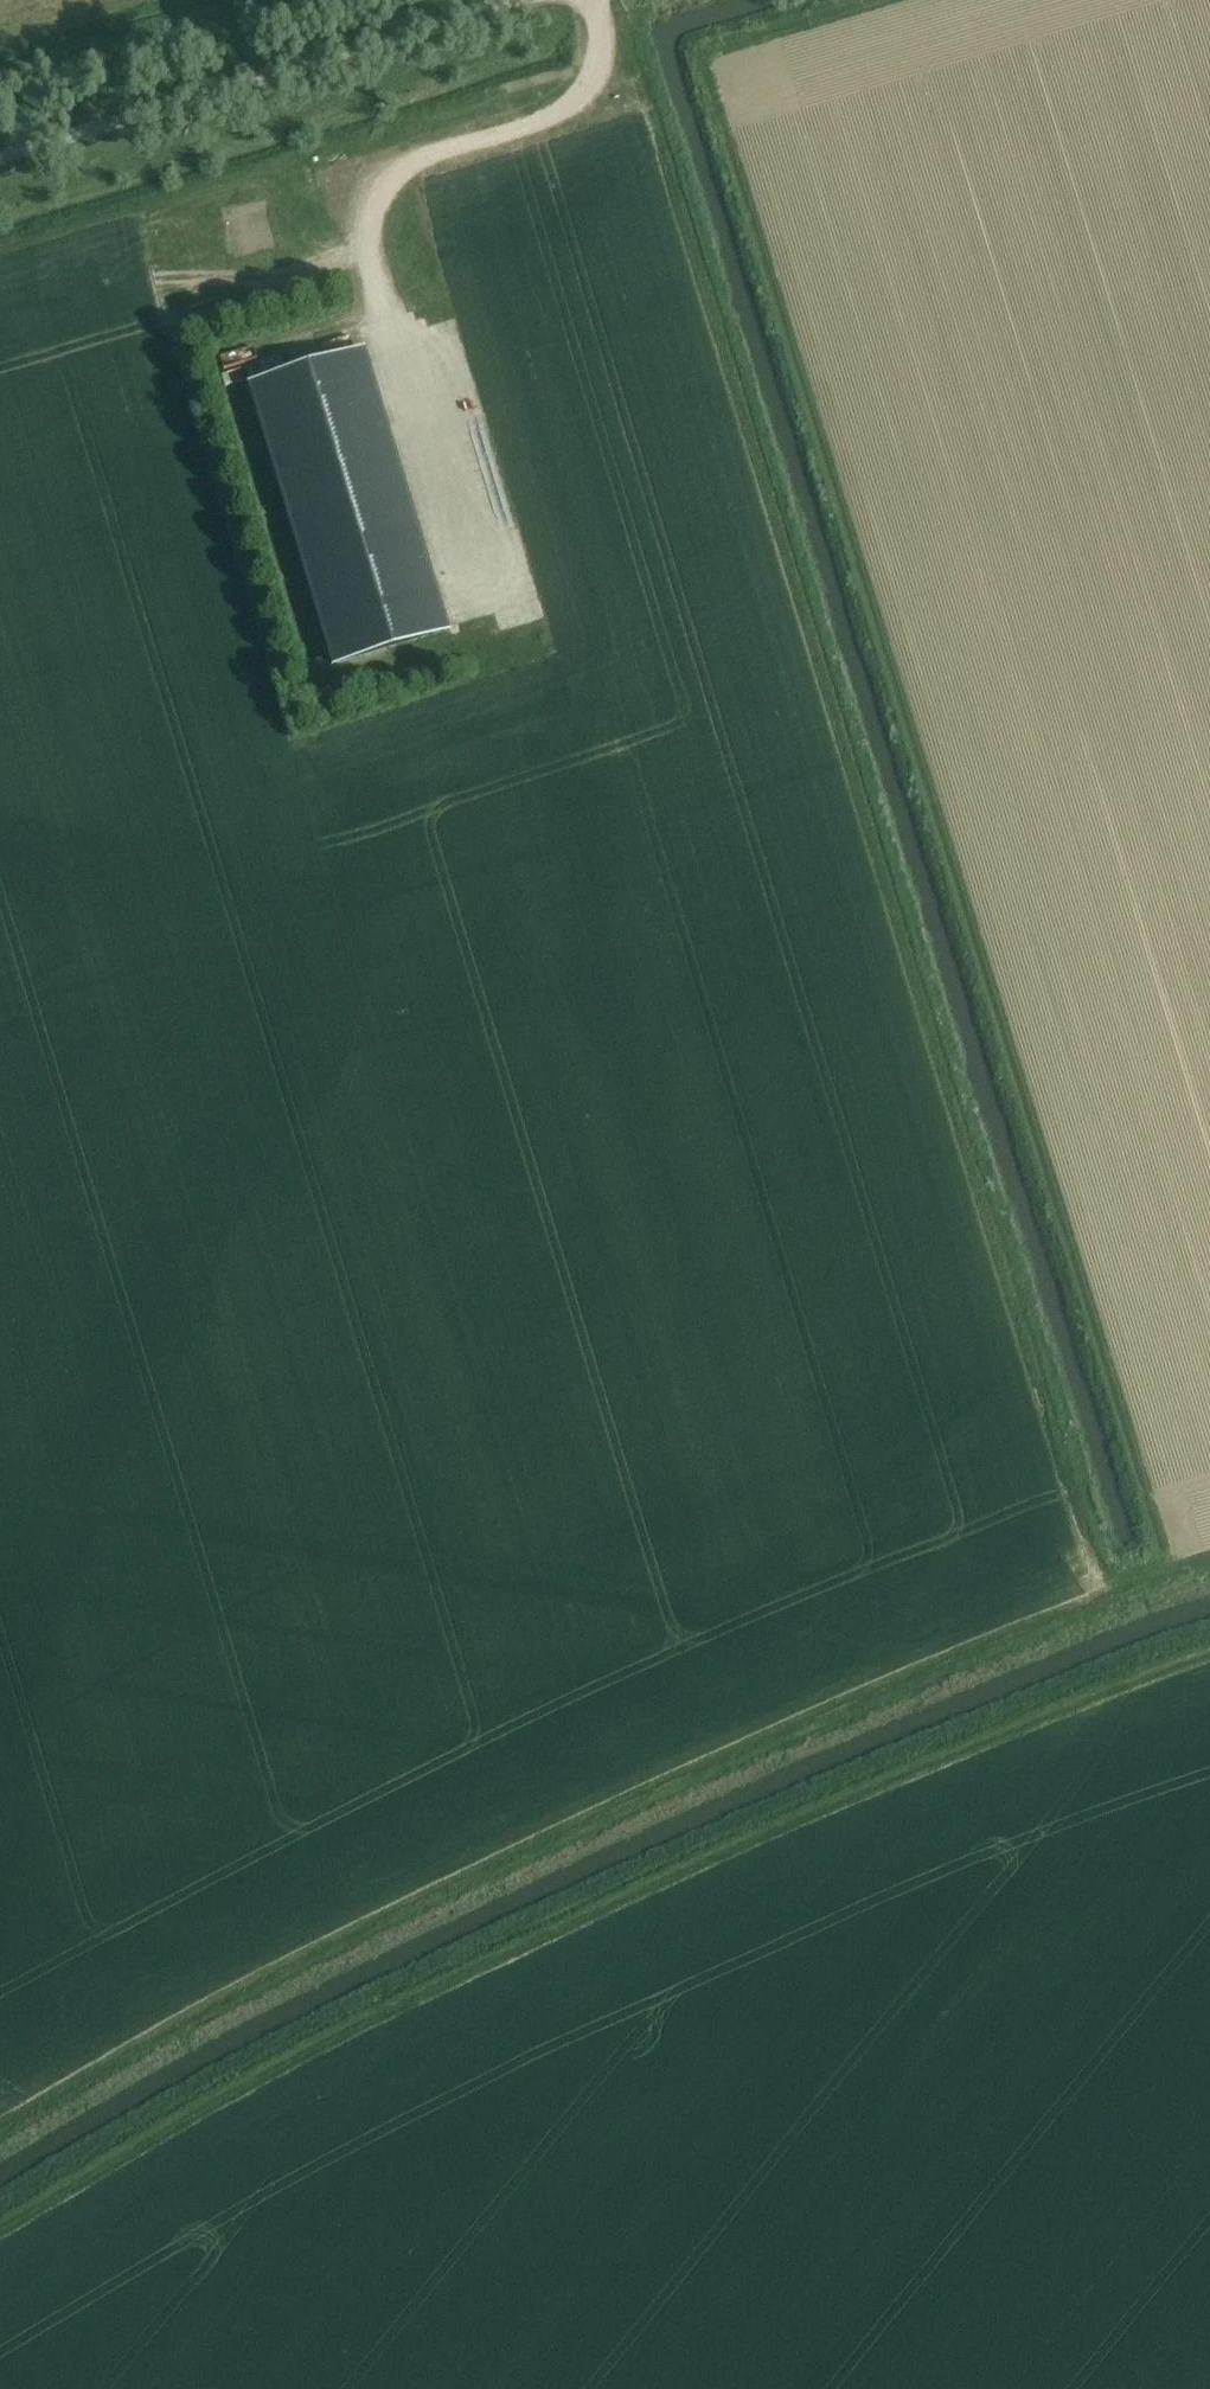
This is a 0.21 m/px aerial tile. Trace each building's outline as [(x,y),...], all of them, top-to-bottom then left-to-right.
[(450,633),(366,349),(246,385),(331,669),(450,633)]
